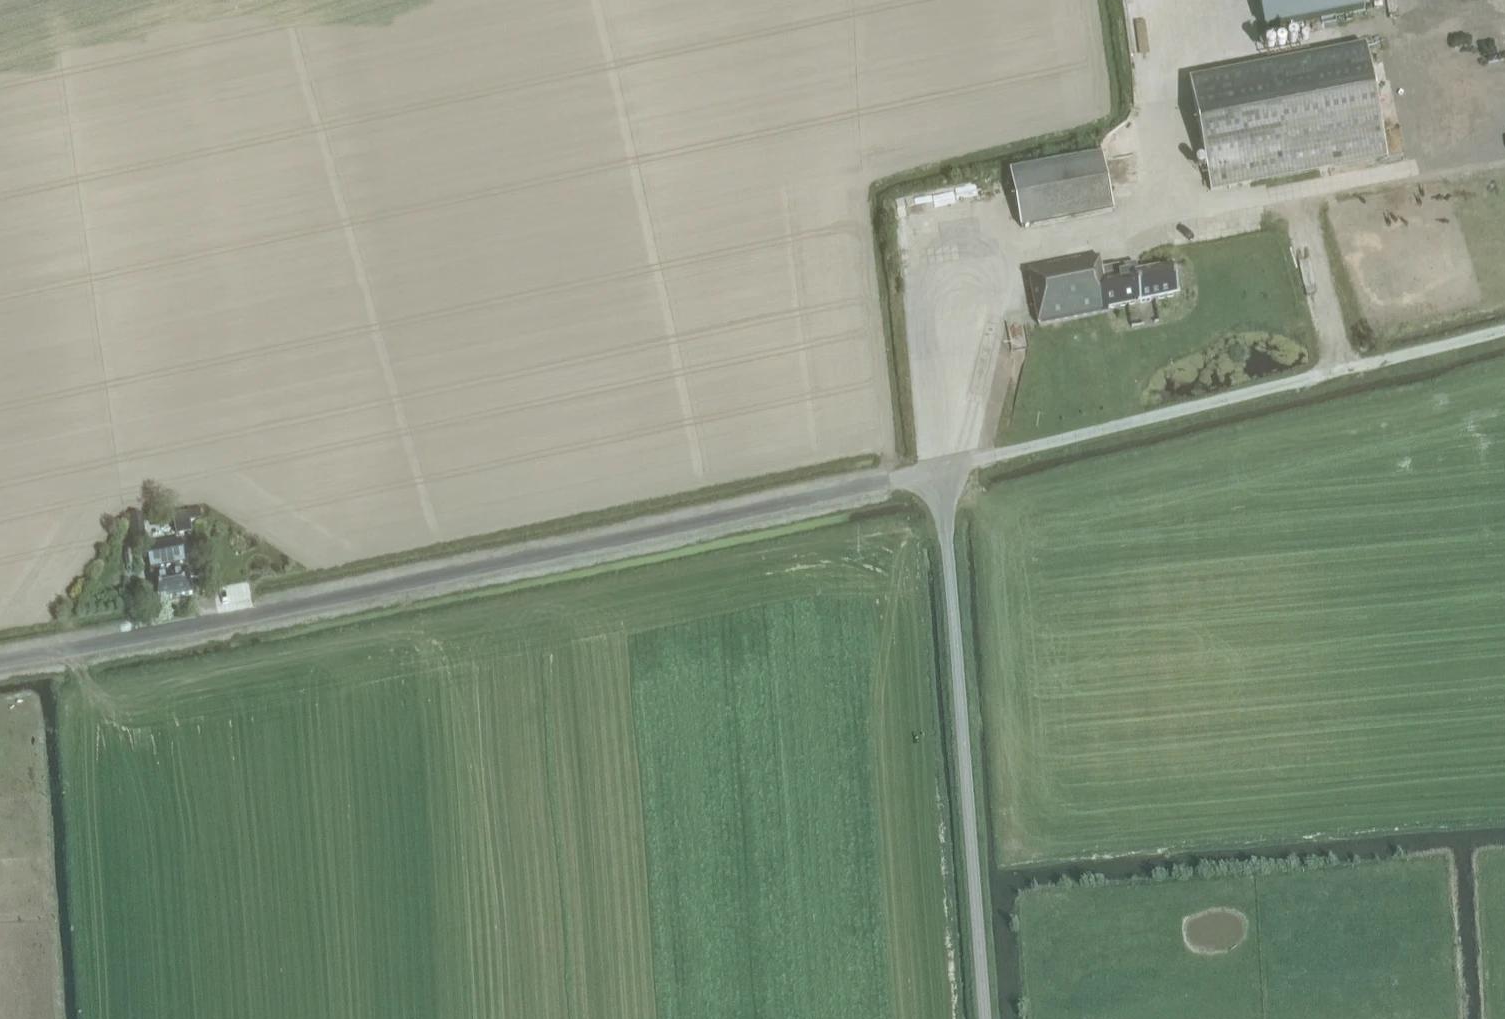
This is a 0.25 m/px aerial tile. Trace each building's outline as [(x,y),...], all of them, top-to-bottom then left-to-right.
[(1265,29),(1365,9),(1363,0),(1259,0),(1265,29)] [(1210,191),(1289,176),(1387,157),(1366,48),(1189,82),(1210,191)] [(1100,153),(1008,171),(1019,228),(1112,210),(1100,153)] [(1099,269),(1097,255),(1026,269),(1037,324),(1107,311),(1107,308),(1176,294),(1170,265),(1135,272),(1133,262),(1117,266),(1117,265),(1106,267),(1106,268),(1099,269)] [(199,509),(172,513),(174,523),(201,519),(199,509)] [(155,600),(192,594),(189,579),(198,577),(195,562),(185,563),(181,540),(146,547),(150,570),(149,570),(155,600)] [(127,571),(133,570),(130,549),(124,550),(127,571)]
